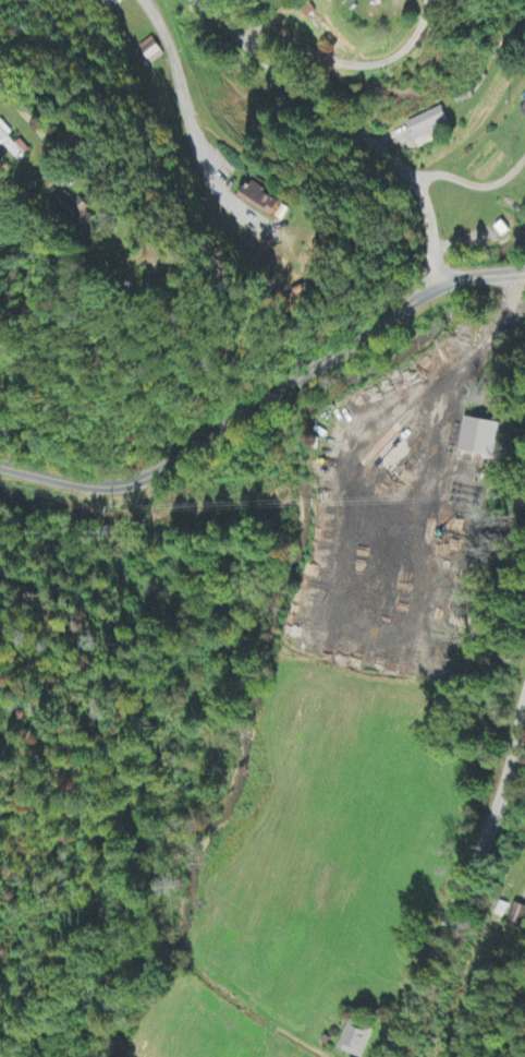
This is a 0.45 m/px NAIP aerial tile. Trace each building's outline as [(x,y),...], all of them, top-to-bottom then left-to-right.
[(107,10),(117,0),(97,0),(107,10)] [(406,123),(415,144),(438,135),(436,130),(449,124),(442,108),(406,123)] [(18,144),(1,121),(0,122),(0,146),(2,144),(18,164),(32,153),(22,141),(18,144)] [(243,200),(274,220),(284,203),(254,183),(243,200)] [(98,218),(69,192),(56,206),(85,232),(98,218)] [(499,424),(466,421),(463,455),(496,458),(499,424)] [(520,931),(524,919),(524,908),(517,904),(507,926),(520,931)] [(354,1056),(364,1056),(375,1030),(351,1021),(339,1051),(354,1056)]
